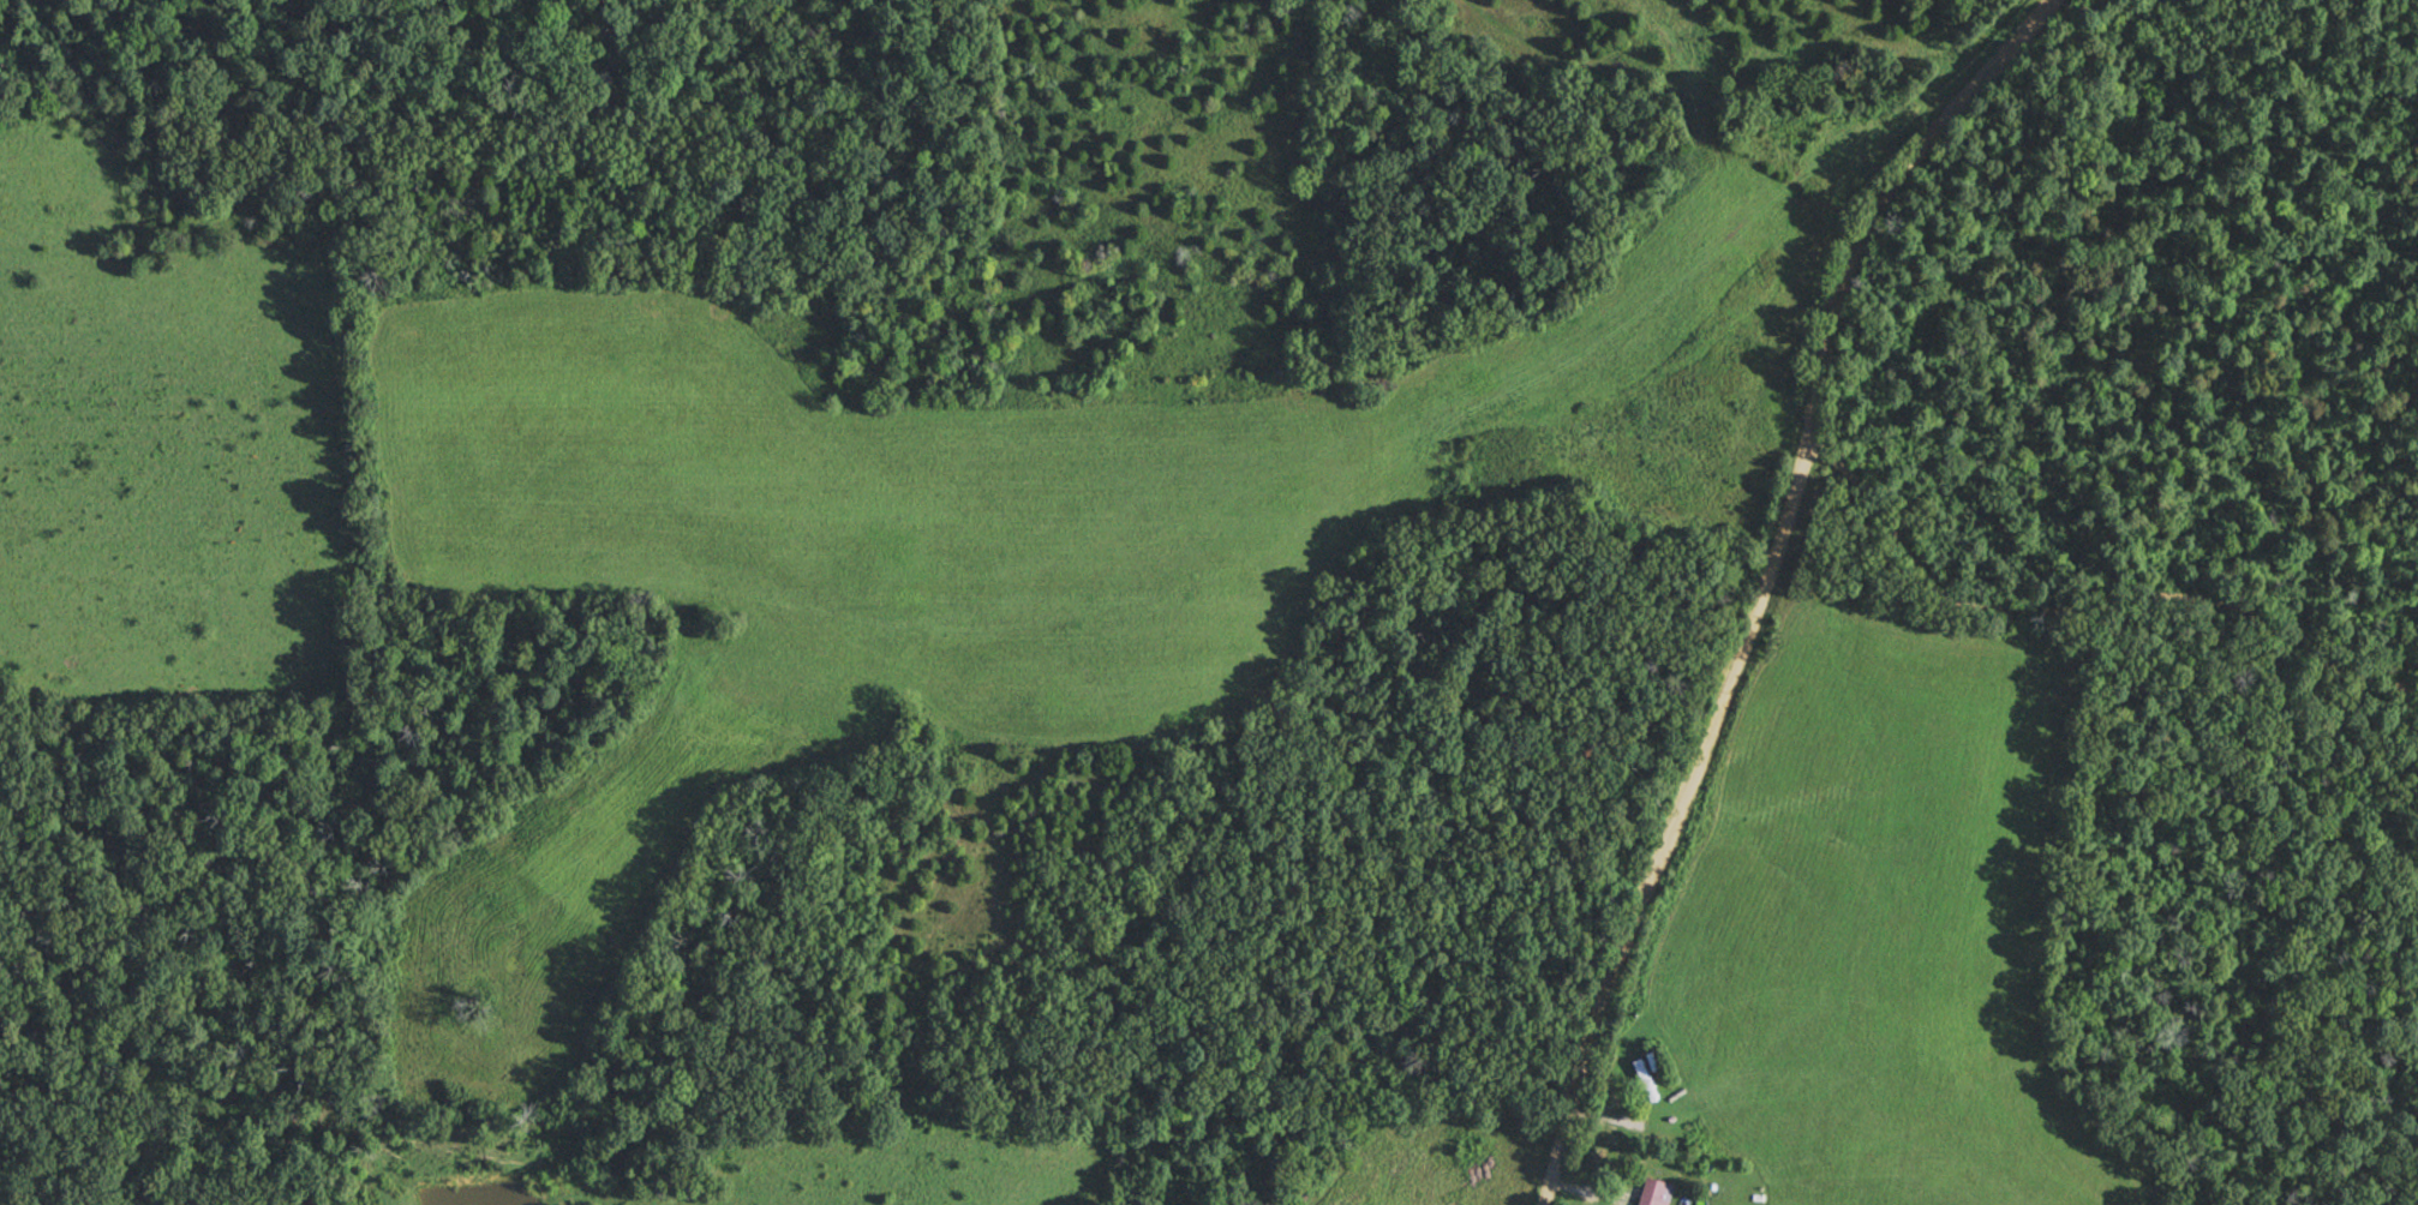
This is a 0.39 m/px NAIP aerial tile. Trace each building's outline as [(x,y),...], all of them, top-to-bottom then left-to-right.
[(1675,1184),(1648,1177),(1640,1204),(1670,1204),(1675,1184)]
